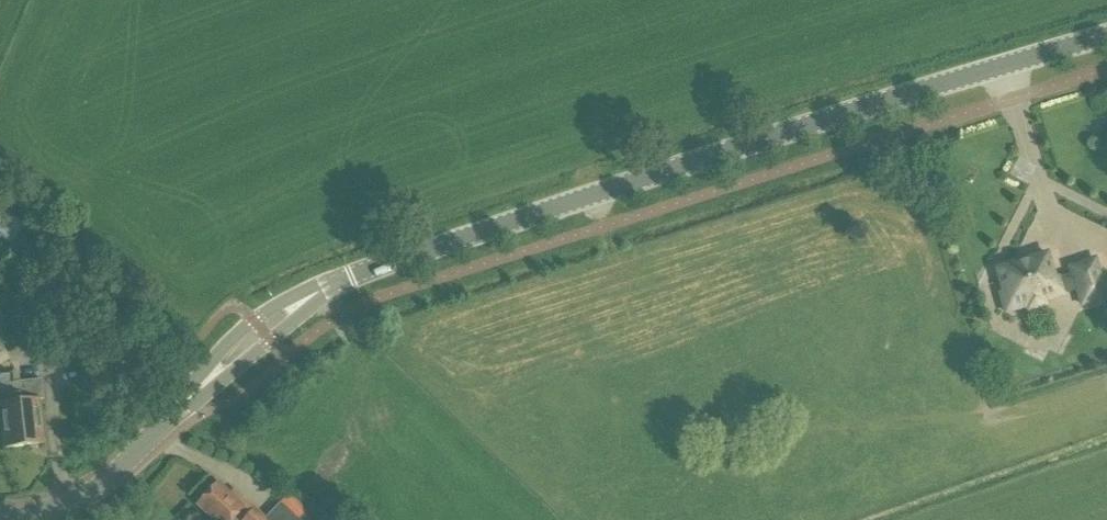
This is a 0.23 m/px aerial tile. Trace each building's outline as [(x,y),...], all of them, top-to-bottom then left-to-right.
[(1056,276),(1049,254),(998,270),(1005,293),(1001,294),(1007,313),(1028,306),(1029,312),(1048,306),(1046,301),(1066,294),(1066,293),(1079,290),(1083,305),(1106,298),(1106,293),(1096,260),(1072,267),(1073,271),(1056,276)] [(39,401),(45,400),(43,381),(14,384),(13,375),(0,376),(0,379),(8,449),(44,445),(39,401)] [(220,483),(199,507),(213,519),(236,519),(247,508),(220,483)] [(298,519),(300,519),(309,510),(292,494),(282,504),(298,519)] [(255,507),(248,513),(250,515),(246,519),(268,519),(255,507)]
